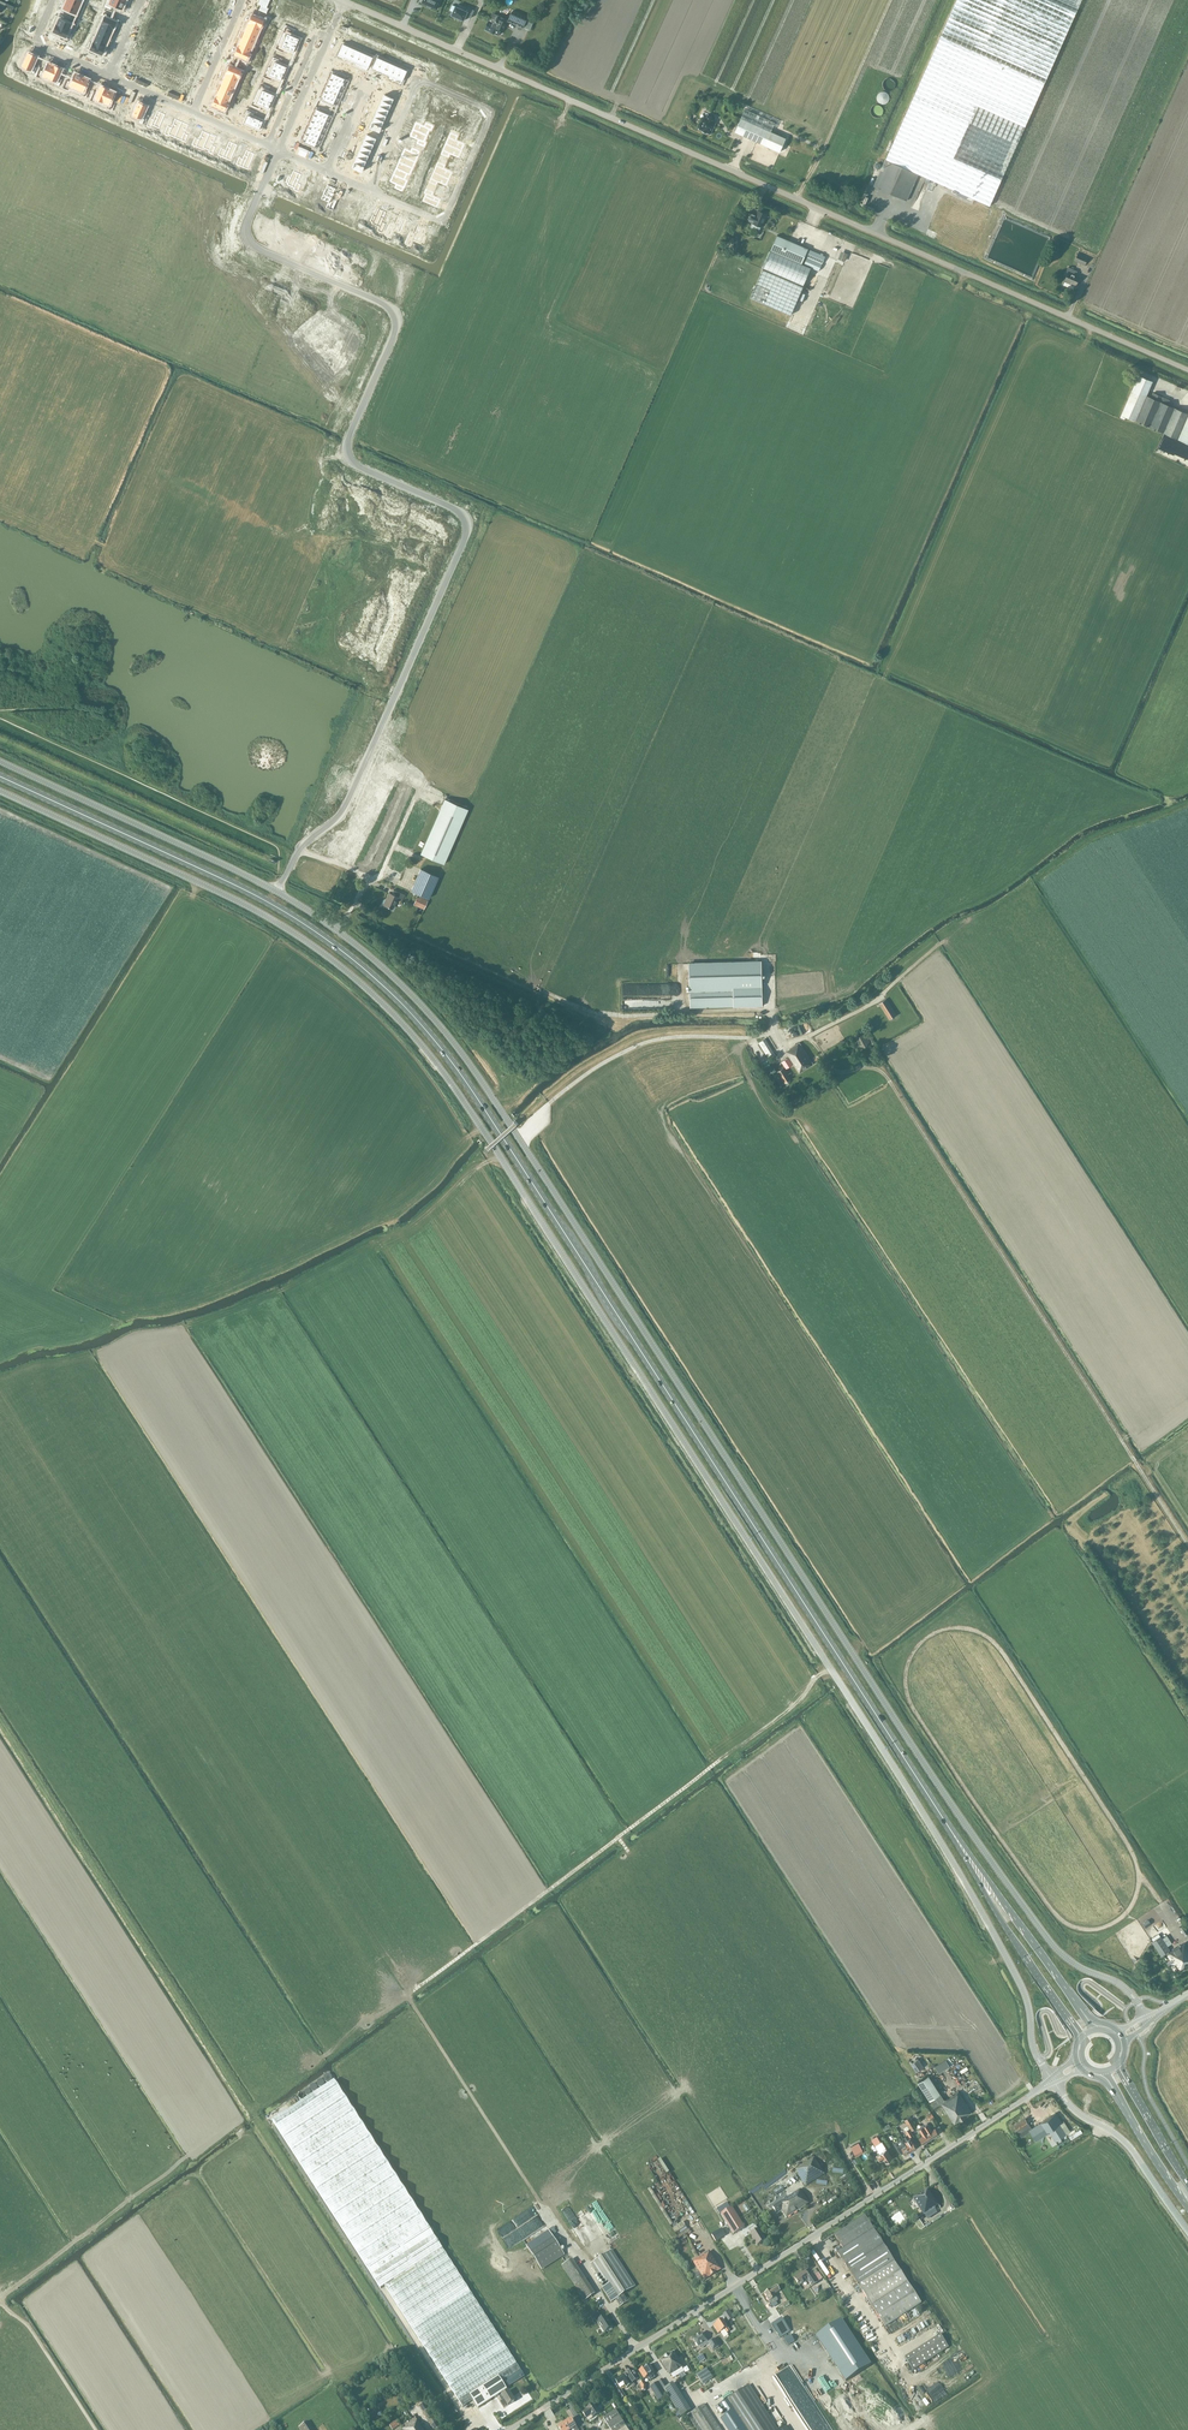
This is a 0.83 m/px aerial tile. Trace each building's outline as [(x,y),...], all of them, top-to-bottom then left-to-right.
[(66,2),(82,9),(85,0),(67,0),(66,2)] [(104,7),(111,10),(113,5),(121,9),(124,2),(119,0),(107,0),(104,7)] [(156,4),(169,9),(172,1),(170,0),(158,0),(157,4),(156,3),(156,4)] [(208,6),(220,11),(224,4),(216,0),(211,0),(208,6)] [(257,4),(261,5),(258,10),(266,14),(269,8),(267,7),(270,0),(259,0),(257,4)] [(422,2),(428,5),(428,6),(431,7),(431,6),(437,9),(441,0),(423,0),(422,2)] [(941,36),(1044,83),(1081,0),(957,0),(941,36)] [(297,8),(294,17),(297,18),(297,19),(308,23),(314,8),(304,4),(296,1),(294,7),(297,8)] [(66,2),(63,8),(72,12),(70,16),(77,19),(82,9),(66,2)] [(208,6),(205,14),(217,19),(220,11),(208,6)] [(463,20),(465,16),(470,18),(473,10),(466,7),(464,11),(455,6),(451,15),(463,20)] [(157,8),(151,23),(152,23),(166,29),(172,15),(158,9),(158,8),(157,8)] [(521,15),(513,11),(508,21),(517,25),(520,26),(520,27),(523,28),(528,18),(525,16),(524,17),(521,15)] [(102,16),(99,22),(113,29),(116,22),(109,19),(111,16),(104,12),(102,16)] [(282,13),(279,18),(287,22),(289,16),(282,13)] [(205,14),(201,22),(213,27),(217,19),(205,14)] [(252,15),(249,22),(260,27),(262,28),(265,22),(266,22),(268,18),(259,14),(258,18),(252,15)] [(494,22),(492,23),(488,21),(484,30),(497,36),(501,27),(503,28),(506,20),(497,16),(494,22)] [(56,25),(71,32),(74,26),(75,26),(77,22),(69,19),(67,22),(59,18),(56,25)] [(99,22),(96,29),(99,30),(110,35),(113,29),(99,22)] [(198,29),(201,30),(203,31),(205,32),(207,33),(210,35),(210,34),(213,27),(201,22),(198,29)] [(249,22),(246,28),(257,33),(260,27),(249,22)] [(56,25),(53,32),(62,35),(60,39),(67,42),(71,32),(56,25)] [(147,25),(144,33),(156,38),(159,30),(159,31),(159,30),(147,25)] [(285,27),(280,38),(296,45),(299,39),(290,35),(292,30),(285,27)] [(246,28),(243,35),(254,40),(254,39),(257,33),(246,28)] [(96,36),(107,41),(110,35),(99,30),(96,36)] [(144,33),(140,42),(152,47),(156,38),(144,33)] [(93,35),(90,42),(104,48),(107,41),(96,36),(93,35)] [(243,35),(240,41),(251,46),(254,47),(257,40),(254,39),(254,40),(243,35)] [(990,206),(1044,83),(941,36),(885,160),(886,161),(894,164),(895,162),(898,164),(897,166),(918,176),(919,175),(938,183),(990,206)] [(280,38),(276,49),(283,52),(284,48),(293,52),(296,45),(280,38)] [(194,40),(191,47),(202,52),(205,45),(206,45),(203,44),(201,43),(199,42),(196,41),(194,39),(193,40),(194,40)] [(240,41),(238,47),(249,52),(251,46),(240,41)] [(87,48),(85,52),(93,55),(95,52),(101,54),(104,48),(90,42),(88,48),(87,48)] [(140,42),(136,50),(148,55),(152,47),(140,42)] [(342,43),(337,56),(343,59),(344,58),(344,57),(349,46),(342,43)] [(349,46),(344,57),(344,58),(350,60),(355,49),(349,46)] [(191,47),(187,55),(199,60),(202,52),(191,47)] [(237,47),(234,54),(241,57),(239,60),(246,63),(248,60),(251,53),(249,52),(238,47),(237,47)] [(355,49),(350,60),(355,63),(356,63),(361,52),(355,49)] [(136,50),(133,57),(145,62),(148,55),(136,50)] [(355,63),(354,65),(360,68),(366,54),(361,52),(356,63),(355,63)] [(24,60),(22,65),(23,65),(22,67),(30,70),(29,72),(34,74),(37,67),(32,65),(36,56),(28,53),(25,60),(24,60)] [(366,54),(360,68),(367,71),(373,57),(366,54)] [(187,55),(184,61),(196,67),(199,60),(187,55)] [(133,57),(129,66),(145,73),(146,70),(142,68),(145,62),(133,57)] [(268,66),(268,67),(284,74),(287,67),(278,63),(280,60),(273,57),(271,60),(273,61),(270,67),(268,66)] [(377,57),(372,68),(378,71),(383,60),(377,57)] [(383,60),(378,71),(384,74),(389,62),(383,60)] [(184,61),(181,69),(192,75),(196,67),(184,61)] [(389,62),(384,74),(390,76),(395,65),(389,62)] [(40,69),(37,76),(48,81),(55,66),(54,66),(48,63),(44,71),(40,69)] [(146,70),(145,73),(149,75),(148,76),(157,80),(162,68),(153,64),(154,64),(153,64),(150,72),(146,70)] [(229,66),(226,73),(238,78),(240,71),(242,72),(244,68),(237,65),(236,69),(229,66)] [(390,76),(388,79),(395,81),(401,68),(395,65),(390,76)] [(55,66),(48,81),(59,86),(62,79),(57,77),(61,69),(55,66)] [(268,67),(264,77),(271,80),(272,76),(281,80),(284,74),(268,67)] [(162,68),(157,80),(165,84),(166,82),(170,84),(171,81),(167,80),(171,72),(170,71),(170,72),(162,68)] [(401,68),(395,81),(401,84),(407,70),(401,68)] [(181,69),(178,76),(189,81),(192,75),(181,69)] [(66,80),(63,88),(68,90),(68,89),(75,92),(81,76),(75,73),(71,82),(66,80)] [(226,73),(224,79),(235,84),(238,78),(226,73)] [(331,73),(328,79),(336,83),(339,76),(337,75),(335,74),(333,73),(331,73)] [(81,76),(75,92),(85,96),(88,89),(84,88),(88,79),(81,76)] [(171,81),(170,84),(185,91),(189,81),(178,76),(175,83),(171,81)] [(339,76),(336,83),(344,86),(347,80),(346,79),(344,78),(341,77),(339,76)] [(895,83),(895,81),(894,79),(892,78),(890,77),(888,78),(886,78),(886,79),(884,81),(884,83),(884,85),(886,87),(887,88),(889,88),(891,88),(892,88),(893,87),(895,85),(895,83)] [(224,79),(221,85),(235,91),(238,85),(235,84),(224,79)] [(328,79),(326,86),(334,89),(336,83),(328,79)] [(336,83),(334,89),(342,93),(344,86),(336,83)] [(221,85),(218,91),(229,96),(229,97),(232,98),(235,91),(221,85)] [(260,85),(256,95),(271,102),(274,95),(266,91),(267,88),(260,85)] [(93,93),(90,100),(100,105),(107,89),(101,86),(97,95),(93,93)] [(326,86),(323,92),(331,95),(334,89),(326,86)] [(107,89),(100,105),(111,109),(114,102),(110,101),(114,92),(108,89),(107,89)] [(334,89),(331,95),(339,99),(342,93),(334,89)] [(888,95),(888,93),(887,91),(885,90),(884,89),(883,89),(881,90),(880,90),(879,91),(878,93),(877,94),(877,95),(878,97),(879,99),(880,100),(882,100),(884,100),(886,100),(887,99),(888,97),(888,95)] [(218,91),(215,98),(226,103),(229,97),(229,96),(218,91)] [(323,92),(320,98),(322,99),(324,100),(326,101),(328,102),(331,95),(323,92)] [(384,94),(381,100),(391,104),(394,99),(384,94)] [(256,95),(251,105),(258,108),(260,104),(268,108),(271,102),(256,95)] [(331,95),(328,102),(330,103),(332,104),(334,105),(336,106),(339,99),(331,95)] [(422,96),(417,107),(426,110),(428,106),(434,109),(439,111),(443,102),(429,96),(428,99),(422,96)] [(215,98),(212,105),(219,107),(217,111),(224,114),(226,110),(224,109),(227,103),(226,103),(215,98)] [(381,100),(379,106),(389,110),(391,104),(381,100)] [(882,106),(881,104),(880,103),(879,102),(877,101),(876,101),(874,102),(873,104),(872,106),(873,107),(873,109),(875,110),(877,110),(879,110),(880,110),(881,108),(881,107),(882,106)] [(138,103),(132,116),(140,120),(138,122),(142,124),(146,116),(142,115),(146,106),(138,103)] [(724,107),(723,108),(723,109),(723,110),(724,110),(724,111),(724,112),(725,112),(725,113),(726,113),(727,113),(728,113),(729,113),(730,112),(731,111),(731,110),(732,110),(732,109),(732,108),(731,107),(731,106),(730,106),(730,105),(729,105),(728,105),(727,105),(726,105),(725,105),(725,106),(724,106),(724,107)] [(379,106),(376,111),(386,116),(389,110),(379,106)] [(315,109),(312,115),(321,119),(323,112),(321,111),(319,110),(317,109),(315,109)] [(732,111),(732,112),(732,113),(732,114),(732,115),(733,115),(733,116),(734,116),(734,117),(735,117),(736,117),(737,117),(738,117),(738,116),(739,116),(740,115),(740,114),(740,113),(740,112),(740,111),(739,110),(738,109),(737,109),(736,109),(735,109),(734,109),(733,110),(733,111),(732,111)] [(247,115),(244,122),(259,129),(263,121),(253,117),(254,113),(246,110),(245,114),(247,115)] [(457,110),(454,117),(461,120),(459,125),(471,130),(475,119),(471,117),(472,116),(471,115),(470,115),(469,114),(468,114),(465,113),(465,112),(465,113),(464,112),(464,114),(457,110)] [(775,123),(745,110),(735,133),(779,153),(786,139),(771,132),(775,123)] [(150,118),(147,126),(151,128),(152,125),(159,128),(165,114),(158,111),(154,120),(150,118)] [(376,111),(374,117),(384,121),(386,116),(376,111)] [(323,112),(321,119),(329,122),(332,116),(330,115),(328,114),(326,113),(323,112)] [(700,124),(701,125),(699,130),(710,135),(715,123),(713,122),(715,118),(708,114),(706,119),(704,118),(702,122),(701,122),(700,124)] [(312,115),(310,121),(318,125),(321,119),(312,115)] [(372,122),(371,123),(382,127),(381,127),(384,121),(374,117),(372,122)] [(168,126),(165,134),(168,136),(169,135),(175,137),(182,122),(175,119),(172,128),(168,126)] [(321,119),(318,125),(326,129),(329,122),(321,119)] [(310,121),(307,128),(315,131),(318,125),(310,121)] [(182,122),(175,137),(185,142),(188,135),(185,133),(189,125),(182,122)] [(371,123),(369,128),(379,133),(382,127),(371,123)] [(416,123),(413,130),(427,136),(430,129),(431,130),(433,126),(426,123),(425,127),(416,123)] [(318,125),(315,131),(323,135),(326,129),(318,125)] [(307,128),(304,134),(312,138),(315,131),(307,128)] [(413,130),(410,136),(419,140),(417,144),(424,147),(426,143),(424,142),(427,136),(413,130)] [(196,138),(193,145),(203,150),(204,148),(210,134),(203,131),(199,140),(196,138)] [(315,131),(312,138),(320,141),(323,135),(315,131)] [(451,133),(446,144),(462,151),(464,144),(456,141),(458,136),(451,133)] [(210,134),(204,148),(210,150),(209,152),(213,154),(216,147),(212,145),(217,136),(212,134),(211,135),(210,134)] [(304,134),(301,141),(309,144),(312,138),(304,134)] [(366,134),(364,140),(374,144),(376,138),(366,134)] [(312,138),(309,144),(318,148),(320,141),(312,138)] [(364,140),(361,145),(371,150),(374,144),(364,140)] [(221,148),(218,155),(231,160),(238,145),(230,142),(226,150),(221,148)] [(446,144),(441,154),(448,157),(450,154),(459,158),(462,151),(446,144)] [(361,145),(359,151),(369,155),(371,150),(361,145)] [(405,149),(402,156),(415,162),(418,155),(419,151),(412,148),(411,152),(405,149)] [(240,157),(237,164),(248,169),(255,154),(247,150),(243,159),(240,157)] [(359,151),(356,157),(366,161),(369,155),(359,151)] [(402,156),(399,162),(413,168),(415,162),(402,156)] [(354,162),(364,167),(364,166),(366,161),(356,157),(354,162)] [(895,162),(894,164),(886,161),(875,187),(907,202),(918,176),(897,166),(898,164),(895,162)] [(354,162),(351,168),(361,173),(364,167),(354,162)] [(399,162),(396,169),(407,174),(410,175),(413,168),(399,162)] [(438,162),(434,172),(449,179),(452,173),(443,169),(445,165),(438,162)] [(393,175),(404,180),(405,179),(407,174),(396,169),(393,175)] [(289,176),(286,182),(288,183),(288,185),(295,188),(294,190),(298,191),(301,185),(298,183),(301,174),(294,171),(291,177),(289,176)] [(434,172),(429,182),(436,185),(438,182),(446,186),(449,179),(434,172)] [(393,175),(390,182),(397,185),(395,188),(402,191),(403,188),(404,188),(407,181),(405,179),(404,180),(393,175)] [(309,180),(305,189),(310,191),(308,195),(316,198),(323,183),(315,179),(314,182),(309,180)] [(328,185),(321,199),(329,202),(326,208),(333,211),(337,201),(332,198),(334,194),(334,193),(336,188),(328,185)] [(426,194),(423,201),(437,207),(440,199),(432,196),(433,192),(426,189),(425,193),(426,194)] [(343,197),(339,207),(345,210),(347,206),(354,209),(359,197),(350,193),(347,199),(343,197)] [(375,210),(372,216),(374,217),(374,219),(381,222),(380,223),(384,225),(387,218),(384,217),(387,209),(379,205),(377,211),(375,210)] [(766,215),(757,211),(756,215),(749,212),(746,220),(752,223),(752,224),(761,227),(766,215)] [(393,219),(390,226),(394,228),(395,226),(402,230),(408,217),(400,213),(396,221),(393,219)] [(412,229),(409,236),(413,238),(414,236),(421,239),(422,238),(424,239),(427,233),(424,232),(427,226),(419,223),(415,231),(412,229)] [(821,264),(824,257),(776,235),(762,268),(749,297),(789,315),(810,268),(818,271),(821,264)] [(844,261),(848,253),(841,250),(837,259),(844,261)] [(1088,258),(1078,254),(1075,261),(1084,266),(1088,258)] [(1066,277),(1064,281),(1075,286),(1079,277),(1075,275),(1074,274),(1076,271),(1068,268),(1065,276),(1065,277),(1066,277)] [(766,317),(772,320),(776,313),(769,310),(766,317)] [(1128,417),(1135,420),(1187,444),(1187,415),(1187,414),(1187,412),(1185,411),(1184,413),(1168,405),(1170,400),(1153,393),(1151,398),(1146,396),(1153,382),(1138,375),(1122,415),(1120,418),(1127,420),(1128,417)] [(445,799),(421,853),(444,863),(468,809),(445,799)] [(366,866),(379,871),(389,845),(385,844),(390,832),(381,828),(366,866)] [(421,869),(411,891),(429,899),(438,876),(421,869)] [(393,908),(398,897),(403,899),(405,895),(394,890),(392,894),(390,893),(386,900),(383,905),(389,907),(393,908)] [(427,901),(417,896),(416,900),(425,905),(427,901)] [(762,962),(689,964),(690,1008),(763,1006),(762,962)] [(660,992),(669,993),(670,983),(660,982),(660,992)] [(886,999),(879,1004),(890,1020),(897,1015),(886,999)] [(786,1038),(794,1036),(791,1027),(783,1030),(786,1038)] [(870,1042),(865,1033),(856,1038),(860,1045),(858,1046),(859,1049),(867,1045),(866,1044),(870,1042)] [(776,1055),(765,1038),(759,1043),(769,1059),(776,1055)] [(799,1073),(813,1064),(800,1043),(790,1049),(790,1050),(786,1053),(799,1073)] [(788,1057),(782,1062),(786,1069),(793,1065),(788,1057)] [(778,1073),(774,1076),(781,1086),(791,1080),(784,1068),(778,1072),(778,1073)] [(1161,1920),(1153,1925),(1157,1932),(1165,1926),(1161,1920)] [(1167,1935),(1162,1938),(1167,1946),(1172,1943),(1167,1935)] [(1161,1956),(1170,1950),(1167,1946),(1162,1938),(1161,1936),(1153,1941),(1152,1942),(1161,1956)] [(1185,1944),(1181,1946),(1180,1945),(1169,1953),(1180,1970),(1187,1965),(1187,1949),(1185,1944)] [(924,2067),(918,2059),(911,2064),(917,2072),(924,2067)] [(950,2066),(946,2060),(935,2067),(939,2073),(950,2066)] [(918,2082),(935,2107),(941,2103),(954,2123),(971,2112),(958,2092),(945,2101),(928,2075),(918,2082)] [(385,2286),(463,2407),(474,2400),(469,2394),(498,2375),(502,2382),(504,2381),(508,2387),(525,2376),(475,2299),(335,2080),(272,2120),(381,2289),(385,2286)] [(1029,2131),(1035,2139),(1036,2142),(1050,2133),(1056,2142),(1067,2135),(1059,2124),(1062,2122),(1056,2113),(1042,2123),(1029,2131)] [(910,2116),(905,2120),(911,2131),(917,2127),(910,2116)] [(1030,2126),(1025,2119),(1014,2126),(1019,2133),(1030,2126)] [(923,2144),(939,2133),(935,2128),(932,2130),(927,2123),(919,2129),(923,2135),(919,2138),(923,2144)] [(877,2137),(872,2140),(875,2146),(881,2142),(877,2137)] [(908,2140),(905,2137),(903,2138),(911,2151),(917,2147),(912,2141),(911,2138),(908,2140)] [(896,2147),(900,2154),(904,2152),(906,2154),(911,2151),(903,2138),(901,2140),(903,2143),(896,2147)] [(881,2142),(875,2146),(880,2153),(877,2155),(881,2161),(884,2159),(886,2162),(892,2158),(882,2142),(881,2142)] [(858,2143),(851,2146),(853,2151),(861,2147),(858,2143)] [(805,2186),(824,2174),(814,2158),(796,2169),(798,2174),(797,2174),(805,2186)] [(804,2206),(809,2203),(800,2189),(792,2195),(790,2192),(787,2194),(789,2197),(772,2207),(777,2214),(781,2211),(786,2218),(805,2207),(804,2206)] [(934,2208),(939,2205),(928,2189),(913,2198),(924,2216),(935,2209),(934,2208)] [(569,2205),(562,2209),(565,2214),(572,2210),(569,2205)] [(731,2207),(721,2214),(733,2235),(744,2228),(731,2207)] [(892,2217),(896,2223),(899,2221),(901,2225),(907,2221),(901,2211),(895,2215),(892,2217)] [(921,2303),(865,2216),(835,2236),(843,2249),(837,2253),(884,2327),(921,2303)] [(920,2220),(916,2223),(919,2229),(922,2230),(925,2228),(920,2220)] [(684,2223),(673,2228),(676,2234),(687,2229),(684,2223)] [(766,2240),(758,2229),(757,2230),(755,2226),(748,2231),(750,2234),(749,2235),(757,2246),(766,2240)] [(721,2229),(712,2234),(716,2242),(725,2236),(721,2229)] [(549,2230),(526,2245),(542,2269),(565,2255),(549,2230)] [(612,2250),(591,2264),(605,2286),(602,2288),(611,2302),(616,2299),(620,2307),(628,2302),(623,2294),(636,2286),(630,2278),(612,2250)] [(704,2280),(720,2270),(709,2252),(706,2255),(705,2254),(693,2262),(704,2280)] [(572,2259),(562,2265),(575,2286),(585,2301),(595,2295),(589,2284),(591,2283),(588,2277),(585,2279),(572,2259)] [(811,2272),(807,2274),(805,2272),(799,2275),(799,2274),(794,2278),(799,2286),(807,2280),(812,2286),(817,2283),(817,2282),(823,2278),(819,2273),(814,2276),(811,2272)] [(774,2306),(773,2304),(778,2301),(774,2294),(780,2291),(777,2286),(770,2290),(769,2290),(767,2291),(767,2292),(765,2293),(767,2297),(766,2297),(769,2302),(770,2303),(769,2303),(772,2307),(774,2306)] [(728,2322),(734,2318),(729,2311),(723,2314),(728,2322)] [(597,2312),(590,2316),(593,2319),(594,2318),(597,2322),(598,2322),(602,2328),(602,2327),(605,2331),(612,2327),(609,2322),(605,2316),(601,2319),(599,2316),(597,2312)] [(781,2318),(771,2324),(780,2338),(790,2332),(781,2318)] [(727,2333),(730,2331),(727,2328),(728,2327),(722,2319),(713,2326),(718,2334),(725,2329),(727,2333)] [(841,2320),(816,2336),(846,2381),(871,2365),(841,2320)] [(899,2341),(904,2337),(900,2332),(896,2336),(899,2341)] [(708,2341),(702,2333),(693,2339),(699,2348),(700,2347),(700,2346),(708,2341)] [(795,2341),(791,2335),(784,2339),(788,2346),(795,2341)] [(949,2347),(940,2335),(904,2358),(912,2371),(949,2347)] [(719,2347),(713,2339),(707,2343),(713,2351),(719,2347)] [(673,2378),(678,2375),(676,2372),(682,2368),(683,2367),(673,2352),(659,2361),(667,2373),(667,2372),(670,2376),(671,2375),(673,2378)] [(697,2358),(700,2363),(705,2359),(702,2354),(697,2358)] [(727,2354),(720,2359),(723,2363),(730,2358),(727,2354)] [(941,2361),(933,2363),(935,2370),(942,2368),(941,2361)] [(652,2374),(654,2373),(650,2365),(639,2372),(644,2380),(648,2377),(650,2381),(654,2378),(652,2374)] [(706,2368),(696,2375),(703,2385),(713,2378),(706,2368)] [(632,2369),(625,2374),(628,2379),(633,2386),(635,2385),(633,2382),(638,2379),(636,2375),(632,2369)] [(620,2388),(625,2385),(627,2387),(631,2384),(628,2379),(627,2379),(624,2374),(615,2380),(620,2388)] [(507,2389),(502,2382),(498,2375),(469,2394),(474,2400),(478,2408),(507,2389)] [(659,2401),(667,2395),(663,2389),(667,2386),(662,2379),(650,2387),(659,2401)] [(673,2383),(663,2389),(667,2395),(681,2417),(691,2411),(673,2383)] [(748,2385),(718,2405),(725,2416),(721,2419),(728,2429),(778,2429),(748,2385)] [(617,2392),(622,2399),(626,2396),(621,2389),(617,2392)] [(515,2402),(508,2391),(499,2397),(501,2401),(504,2400),(508,2406),(515,2402)] [(588,2409),(583,2412),(586,2418),(591,2415),(593,2418),(599,2413),(594,2404),(587,2408),(588,2409)] [(701,2406),(690,2413),(693,2416),(689,2418),(697,2429),(721,2429),(712,2416),(709,2418),(701,2406)] [(497,2412),(503,2417),(507,2413),(500,2408),(497,2412)] [(603,2418),(611,2429),(629,2429),(616,2410),(603,2418)] [(796,2421),(789,2412),(781,2419),(790,2429),(803,2429),(796,2421)] [(432,2425),(437,2422),(432,2415),(427,2418),(432,2425)] [(565,2423),(569,2429),(578,2429),(571,2419),(565,2423)] [(395,2422),(389,2425),(392,2429),(394,2429),(401,2426),(397,2420),(395,2422)] [(308,2421),(299,2427),(300,2429),(314,2429),(308,2421)] [(417,2421),(413,2424),(413,2423),(401,2429),(423,2429),(417,2421)]
